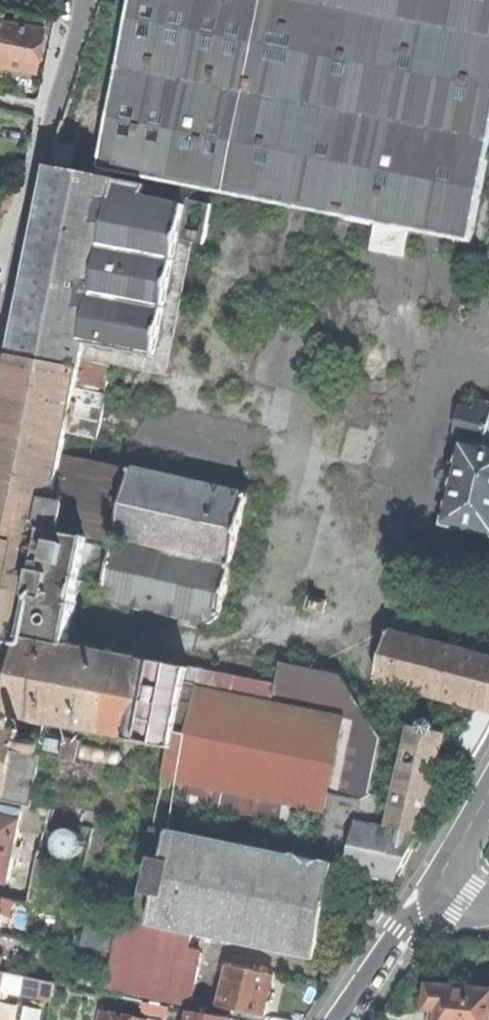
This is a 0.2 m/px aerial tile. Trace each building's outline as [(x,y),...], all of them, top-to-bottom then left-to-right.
[(100,172),(381,226),(412,232),(475,245),(488,174),(488,0),(133,0),(100,172)] [(1,15),(0,21),(0,23),(11,25),(14,12),(0,10),(0,15),(1,15)] [(42,17),(14,12),(11,25),(40,30),(42,17)] [(40,32),(47,33),(50,19),(42,17),(40,30),(40,32)] [(32,72),(36,50),(40,32),(40,30),(11,25),(0,23),(0,66),(32,72)] [(58,142),(50,167),(73,171),(77,146),(58,142)] [(50,167),(38,231),(107,245),(117,196),(120,180),(73,171),(50,167)] [(117,196),(145,202),(146,197),(148,186),(120,180),(117,196)] [(146,197),(156,199),(159,188),(148,186),(146,197)] [(156,199),(175,203),(177,192),(169,190),(159,188),(156,199)] [(190,206),(183,242),(209,247),(217,207),(206,203),(199,200),(189,194),(189,192),(169,188),(169,190),(177,192),(175,203),(190,206)] [(145,202),(117,196),(107,245),(96,297),(86,346),(116,352),(141,357),(159,361),(179,262),(135,253),(145,202)] [(156,199),(146,197),(145,202),(135,253),(179,262),(183,242),(190,206),(175,203),(156,199)] [(407,259),(412,232),(381,226),(376,253),(407,259)] [(107,245),(38,231),(27,283),(96,297),(107,245)] [(86,346),(96,297),(27,283),(12,357),(82,371),(86,346)] [(65,455),(94,461),(106,405),(114,366),(116,352),(86,346),(82,371),(65,455)] [(116,352),(114,366),(138,372),(141,357),(116,352)] [(12,357),(0,419),(0,632),(28,638),(50,531),(55,506),(65,455),(82,371),(12,357)] [(488,432),(488,404),(480,401),(477,411),(464,408),(459,432),(472,435),(470,443),(486,447),(488,432)] [(94,461),(132,469),(145,413),(106,405),(94,461)] [(132,469),(249,496),(262,440),(145,413),(132,469)] [(470,443),(463,441),(444,525),(488,535),(488,447),(486,447),(470,443)] [(65,455),(55,506),(64,508),(59,533),(78,537),(94,461),(65,455)] [(94,461),(78,537),(90,540),(115,545),(116,540),(132,469),(94,461)] [(249,496),(132,469),(116,540),(233,567),(249,496)] [(64,508),(55,506),(50,531),(59,533),(64,508)] [(81,581),(90,540),(78,537),(59,533),(50,531),(28,638),(68,645),(81,581)] [(106,587),(115,545),(90,540),(81,581),(106,587)] [(115,545),(106,587),(106,592),(108,597),(111,600),(115,603),(205,623),(211,623),(216,621),(220,618),(222,614),(233,567),(116,540),(115,545)] [(310,598),(307,610),(324,615),(327,603),(310,598)] [(378,680),(483,708),(488,710),(488,658),(391,631),(378,680)] [(28,638),(0,632),(0,693),(16,696),(28,638)] [(28,638),(16,696),(12,718),(21,720),(134,741),(151,662),(68,645),(28,638)] [(187,666),(187,669),(170,748),(164,780),(171,781),(292,806),(299,807),(324,812),(327,812),(331,793),(364,800),(373,794),(384,739),(342,675),(283,661),(278,685),(187,666)] [(187,669),(151,662),(134,741),(170,748),(187,669)] [(0,693),(0,731),(9,733),(9,730),(12,718),(16,696),(0,693)] [(466,753),(469,747),(478,752),(488,732),(488,710),(483,708),(460,749),(466,753)] [(9,730),(19,732),(21,720),(12,718),(9,730)] [(434,724),(428,723),(424,726),(423,733),(413,730),(400,789),(430,795),(443,737),(434,735),(436,729),(434,724)] [(9,730),(9,733),(0,731),(0,800),(6,802),(11,776),(15,754),(19,732),(9,730)] [(21,751),(25,756),(34,758),(36,757),(41,754),(42,746),(38,739),(29,737),(23,741),(21,751)] [(52,742),(51,750),(114,762),(116,754),(52,742)] [(469,747),(466,753),(458,766),(468,771),(478,752),(469,747)] [(15,754),(11,776),(21,778),(25,756),(15,754)] [(34,758),(25,756),(21,778),(11,776),(6,802),(24,805),(32,807),(38,780),(30,778),(34,758)] [(38,780),(43,758),(36,757),(34,758),(30,778),(38,780)] [(289,822),(292,806),(171,781),(169,791),(191,795),(189,802),(289,822)] [(430,795),(400,789),(392,827),(421,834),(430,795)] [(327,812),(323,832),(357,839),(357,837),(376,824),(382,796),(373,794),(364,800),(331,793),(327,812)] [(24,810),(20,827),(43,832),(47,816),(48,810),(32,807),(24,805),(24,810)] [(9,882),(20,827),(24,810),(8,807),(6,817),(0,816),(0,880),(9,882)] [(322,819),(324,812),(299,807),(298,814),(322,819)] [(95,826),(47,816),(43,832),(33,883),(51,887),(56,861),(86,868),(95,826)] [(400,882),(421,834),(392,827),(376,824),(357,837),(357,839),(353,871),(400,882)] [(253,825),(248,839),(284,849),(288,835),(253,825)] [(143,886),(136,921),(192,932),(192,930),(319,955),(337,867),(315,862),(316,859),(155,826),(149,856),(155,857),(149,887),(143,886)] [(337,867),(353,871),(357,839),(323,832),(316,859),(315,862),(337,867)] [(14,897),(6,896),(4,910),(11,912),(14,897)] [(114,949),(120,918),(97,914),(89,912),(83,942),(114,949)] [(113,953),(108,982),(194,999),(202,955),(188,952),(192,932),(136,921),(120,918),(114,949),(113,953)] [(220,969),(229,971),(230,964),(231,961),(223,959),(220,969)] [(229,971),(221,1003),(264,1013),(270,990),(274,974),(230,964),(229,971)] [(4,971),(0,990),(0,996),(7,997),(9,988),(23,991),(23,989),(26,975),(4,971)] [(56,981),(26,975),(23,989),(53,995),(56,981)] [(194,999),(108,982),(106,992),(192,1009),(194,999)] [(428,985),(428,988),(426,988),(425,1005),(427,1005),(426,1010),(439,1011),(438,1019),(488,1019),(488,991),(428,985)] [(101,1019),(147,1019),(147,1018),(103,1009),(101,1019)] [(190,1019),(231,1019),(231,1017),(192,1009),(190,1019)]
